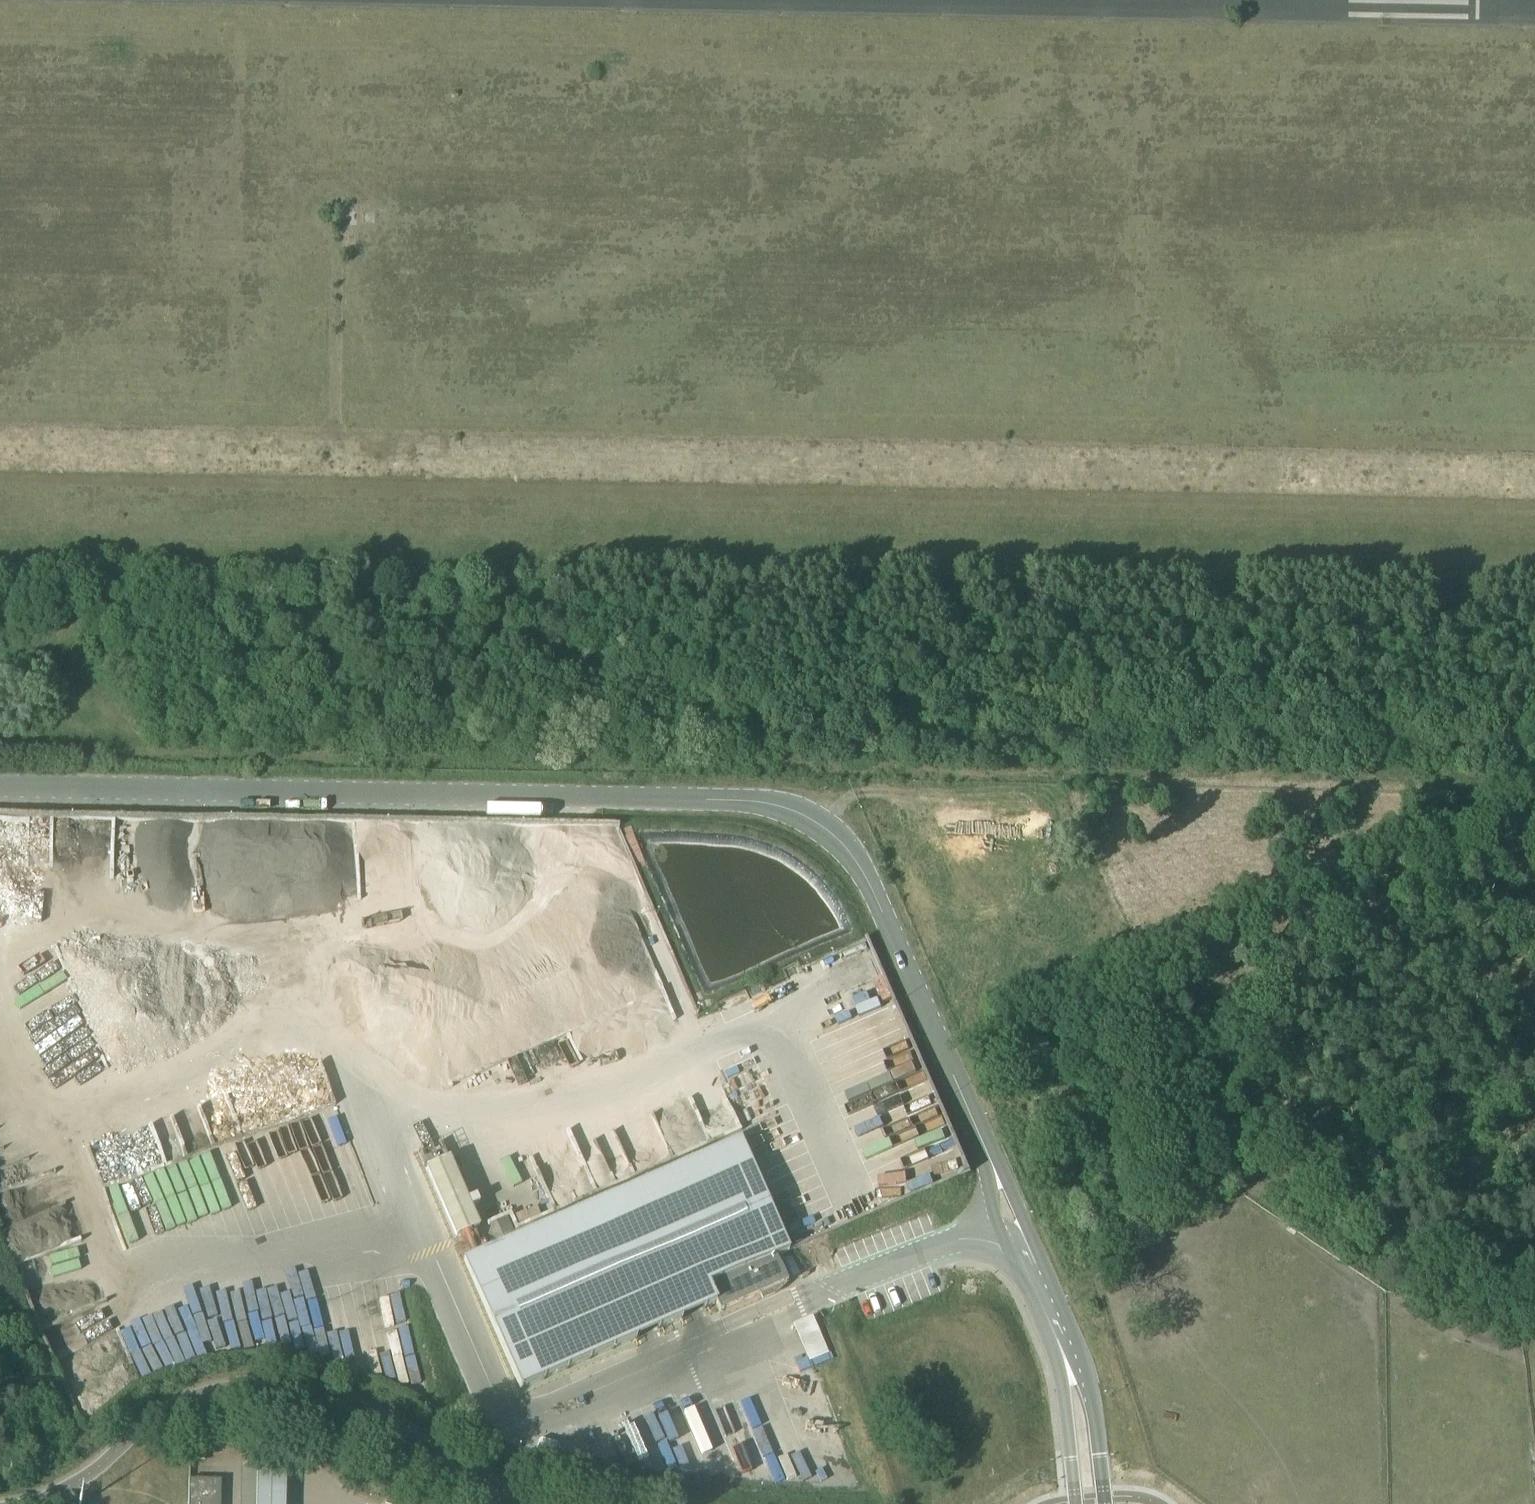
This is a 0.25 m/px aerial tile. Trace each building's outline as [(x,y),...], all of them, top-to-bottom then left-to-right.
[(519,583),(519,578),(511,576),(508,580),(507,584),(508,586),(515,588),(518,587),(519,583)] [(775,1294),(773,1290),(787,1284),(775,1257),(788,1251),(740,1140),(463,1261),(520,1391),(716,1305),(719,1313),(761,1295),(763,1300),(775,1294)] [(478,1229),(448,1160),(426,1170),(456,1238),(478,1229)] [(1099,1277),(1115,1270),(1111,1261),(1096,1268),(1099,1277)] [(221,1481),(189,1480),(188,1503),(220,1503),(221,1481)]
